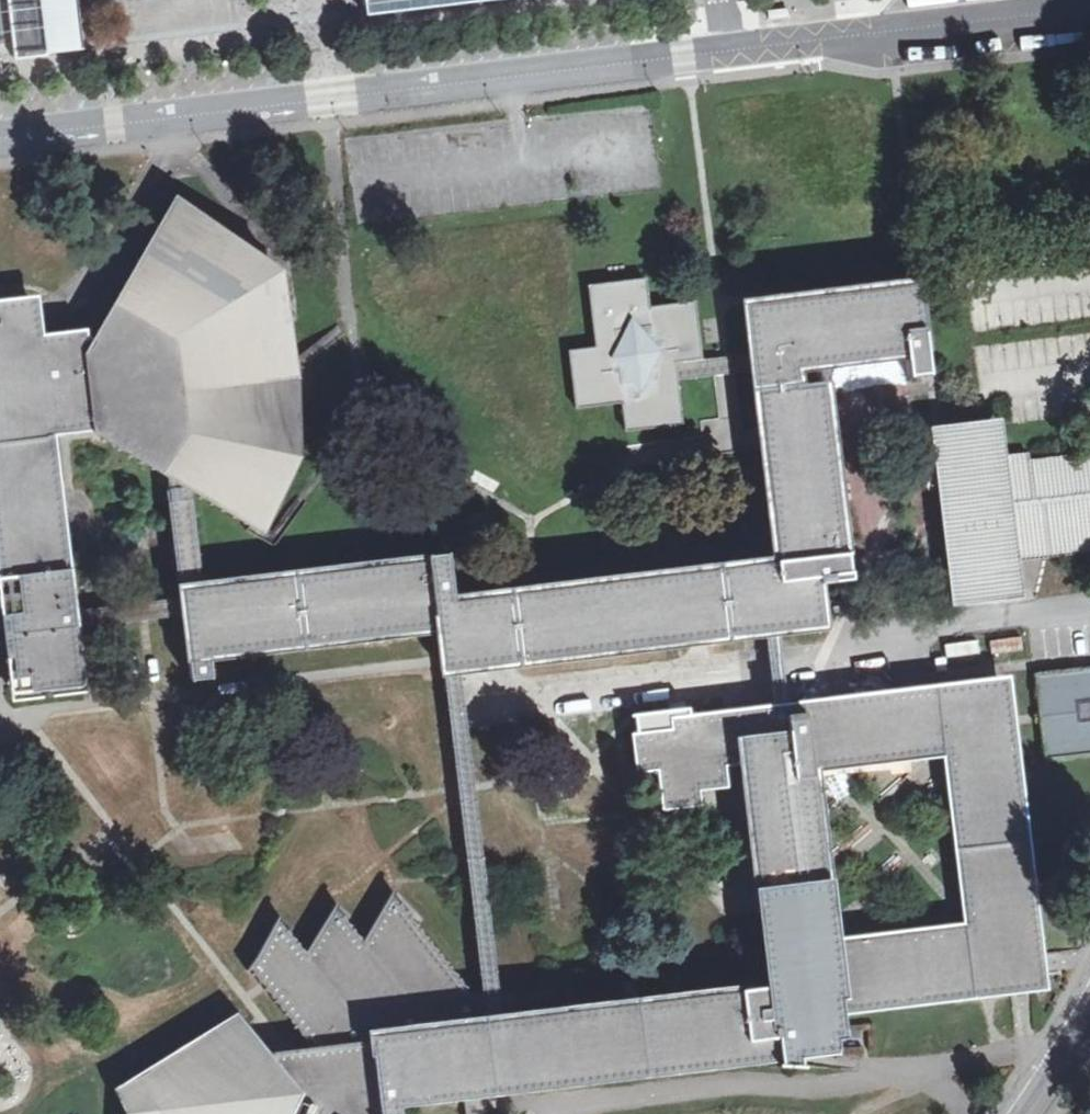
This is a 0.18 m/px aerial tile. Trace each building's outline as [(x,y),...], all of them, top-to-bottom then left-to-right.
[(79,50),(74,14),(73,0),(0,0),(0,60),(79,50)] [(364,15),(488,0),(362,0),(364,15)] [(788,3),(766,5),(767,15),(789,13),(788,3)] [(80,331),(44,335),(55,428),(94,439),(165,481),(192,499),(255,534),(265,540),(301,463),(299,391),(296,378),(295,367),(277,267),(176,201),(94,339),(80,331)] [(743,298),(752,369),(824,361),(909,351),(928,349),(918,278),(743,298)] [(588,288),(595,350),(569,354),(575,412),(622,407),(626,432),(682,425),(674,365),(701,362),(695,306),(649,310),(646,283),(588,288)] [(0,301),(0,570),(14,694),(85,687),(78,627),(76,611),(55,428),(44,335),(40,297),(0,301)] [(824,361),(752,369),(774,557),(776,583),(822,578),(851,575),(824,361)] [(998,426),(932,433),(954,611),(1022,603),(1017,571),(1004,475),(998,426)] [(1004,475),(1017,571),(1089,562),(1089,464),(1004,475)] [(165,481),(181,592),(203,589),(192,499),(165,481)] [(444,614),(454,597),(450,556),(203,589),(181,592),(182,598),(184,614),(192,680),(211,677),(209,656),(424,630),(444,614)] [(774,557),(499,591),(509,663),(828,622),(822,578),(776,583),(774,557)] [(487,667),(509,663),(499,591),(491,592),(454,597),(444,614),(424,630),(428,664),(429,677),(439,674),(455,672),(487,667)] [(182,598),(76,611),(78,627),(184,614),(182,598)] [(1035,674),(1047,754),(1089,750),(1089,667),(1035,674)] [(455,672),(439,674),(455,791),(465,873),(481,994),(484,1013),(500,1011),(481,871),(478,851),(470,789),(463,730),(458,697),(455,672)] [(735,709),(741,757),(813,765),(824,764),(947,749),(1001,677),(735,709)] [(1001,677),(947,749),(949,764),(951,778),(965,904),(966,915),(967,922),(1029,915),(1001,677)] [(741,757),(735,709),(671,715),(671,724),(632,729),(636,767),(656,766),(660,801),(699,797),(697,783),(726,779),(723,759),(741,757)] [(760,916),(768,984),(777,1055),(798,1052),(817,1050),(837,1048),(847,1033),(844,1007),(835,938),(833,922),(828,884),(827,874),(813,765),(741,757),(760,916)] [(272,1061),(300,1096),(291,1113),(403,1113),(401,1098),(464,1089),(483,1086),(491,1085),(484,1013),(481,994),(473,996),(395,896),(364,941),(337,908),(309,951),(277,921),(251,970),(315,1050),(288,1057),(272,1061)] [(1029,915),(967,922),(959,923),(845,937),(835,938),(844,1007),(983,990),(997,989),(1009,988),(1016,986),(1030,984),(1036,984),(1035,974),(1034,962),(1029,915)] [(500,1011),(484,1013),(491,1085),(777,1055),(768,984),(500,1011)] [(300,1096),(272,1061),(241,1021),(121,1095),(135,1113),(291,1113),(300,1096)] [(483,1086),(464,1089),(468,1113),(487,1113),(483,1086)]
